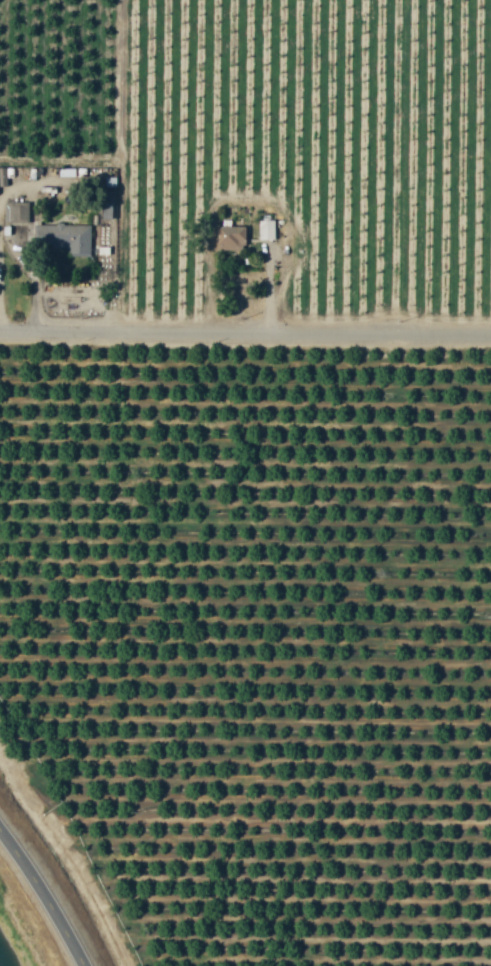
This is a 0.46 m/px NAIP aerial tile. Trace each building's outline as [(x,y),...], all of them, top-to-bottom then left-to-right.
[(101,219),(113,219),(113,202),(102,202),(101,219)] [(29,204),(10,203),(9,220),(28,221),(29,204)] [(275,220),(259,220),(259,240),(275,239),(275,220)] [(91,226),(47,224),(47,239),(51,239),(51,249),(67,249),(67,256),(90,257),(91,226)] [(216,227),(217,249),(245,249),(244,226),(216,227)]
